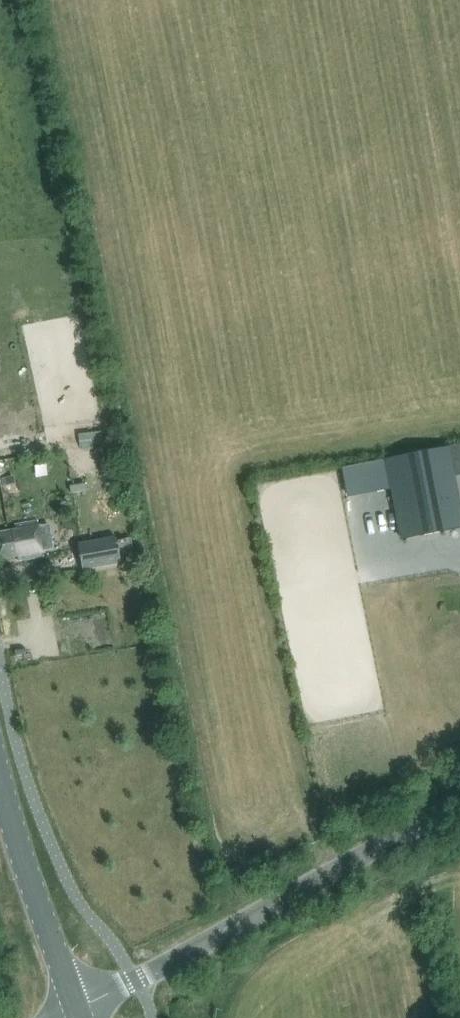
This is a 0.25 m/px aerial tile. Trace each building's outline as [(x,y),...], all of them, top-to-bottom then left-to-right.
[(34,437),(22,438),(23,450),(35,449),(34,437)] [(386,460),(402,540),(459,529),(459,515),(447,448),(386,460)] [(111,458),(99,460),(100,472),(113,471),(111,458)] [(120,473),(110,475),(111,484),(111,485),(121,484),(124,483),(124,480),(122,473),(120,473)] [(34,522),(15,525),(15,529),(0,532),(0,558),(16,555),(16,560),(40,556),(34,522)] [(116,537),(79,544),(83,569),(120,563),(116,537)]
